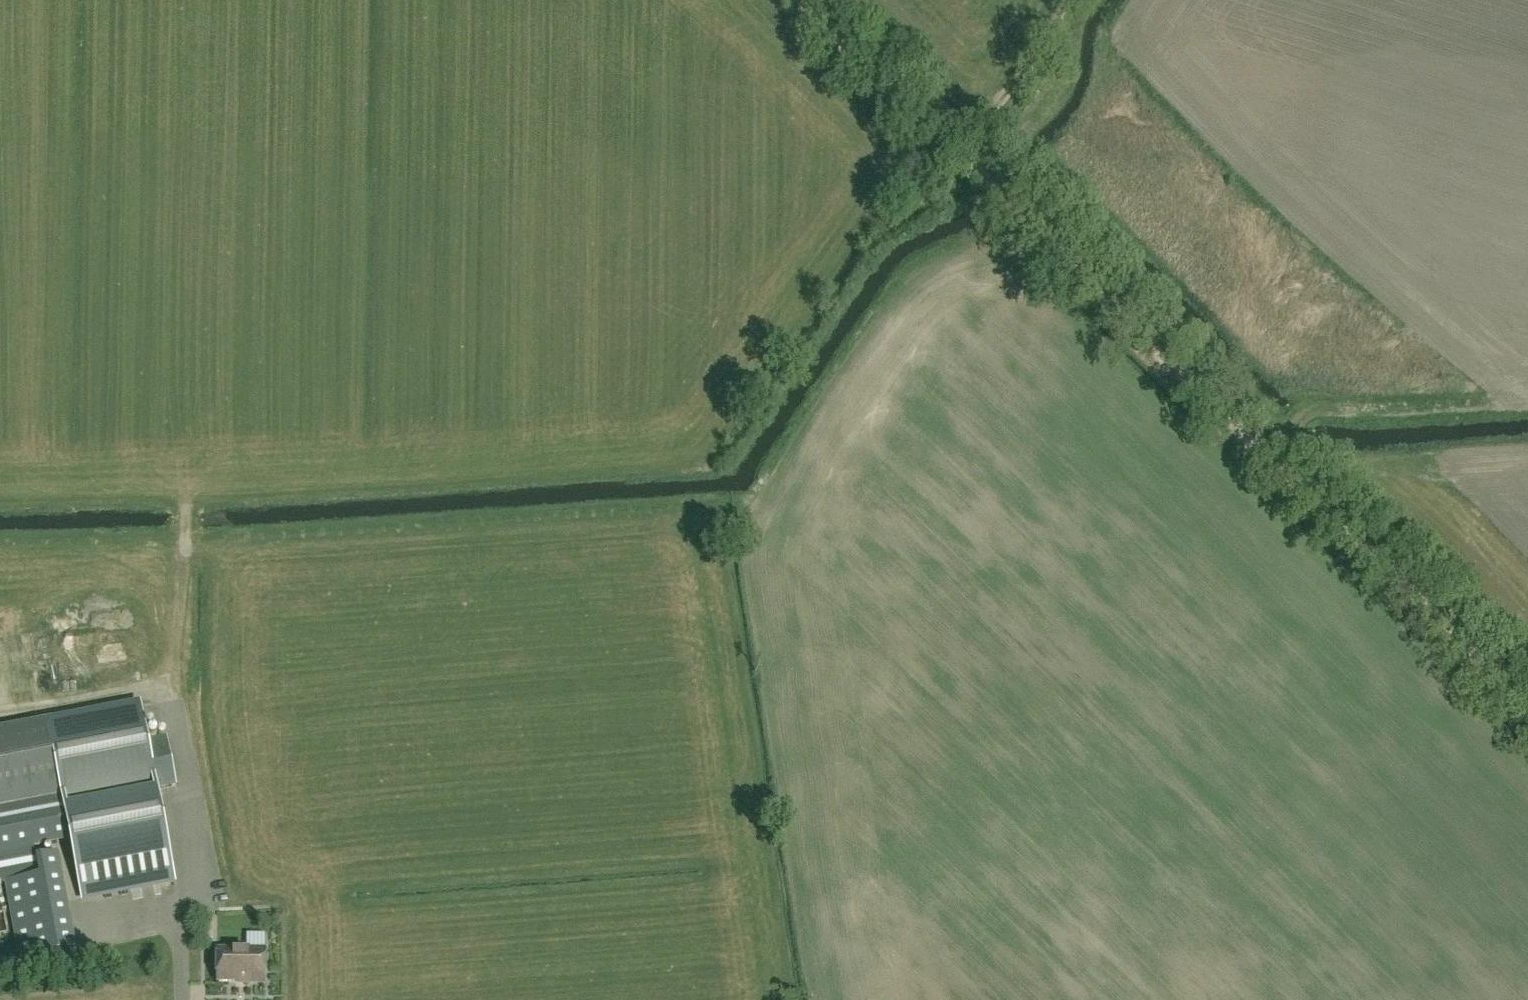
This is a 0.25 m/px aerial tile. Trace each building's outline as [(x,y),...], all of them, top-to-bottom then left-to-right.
[(50,724),(0,733),(0,884),(4,883),(6,883),(38,876),(35,858),(33,848),(72,840),(83,898),(174,880),(156,790),(176,787),(167,740),(147,744),(140,706),(50,724)] [(6,883),(4,883),(19,960),(76,949),(58,854),(35,858),(38,876),(6,883)] [(265,986),(265,950),(217,950),(217,982),(237,982),(237,986),(265,986)]
